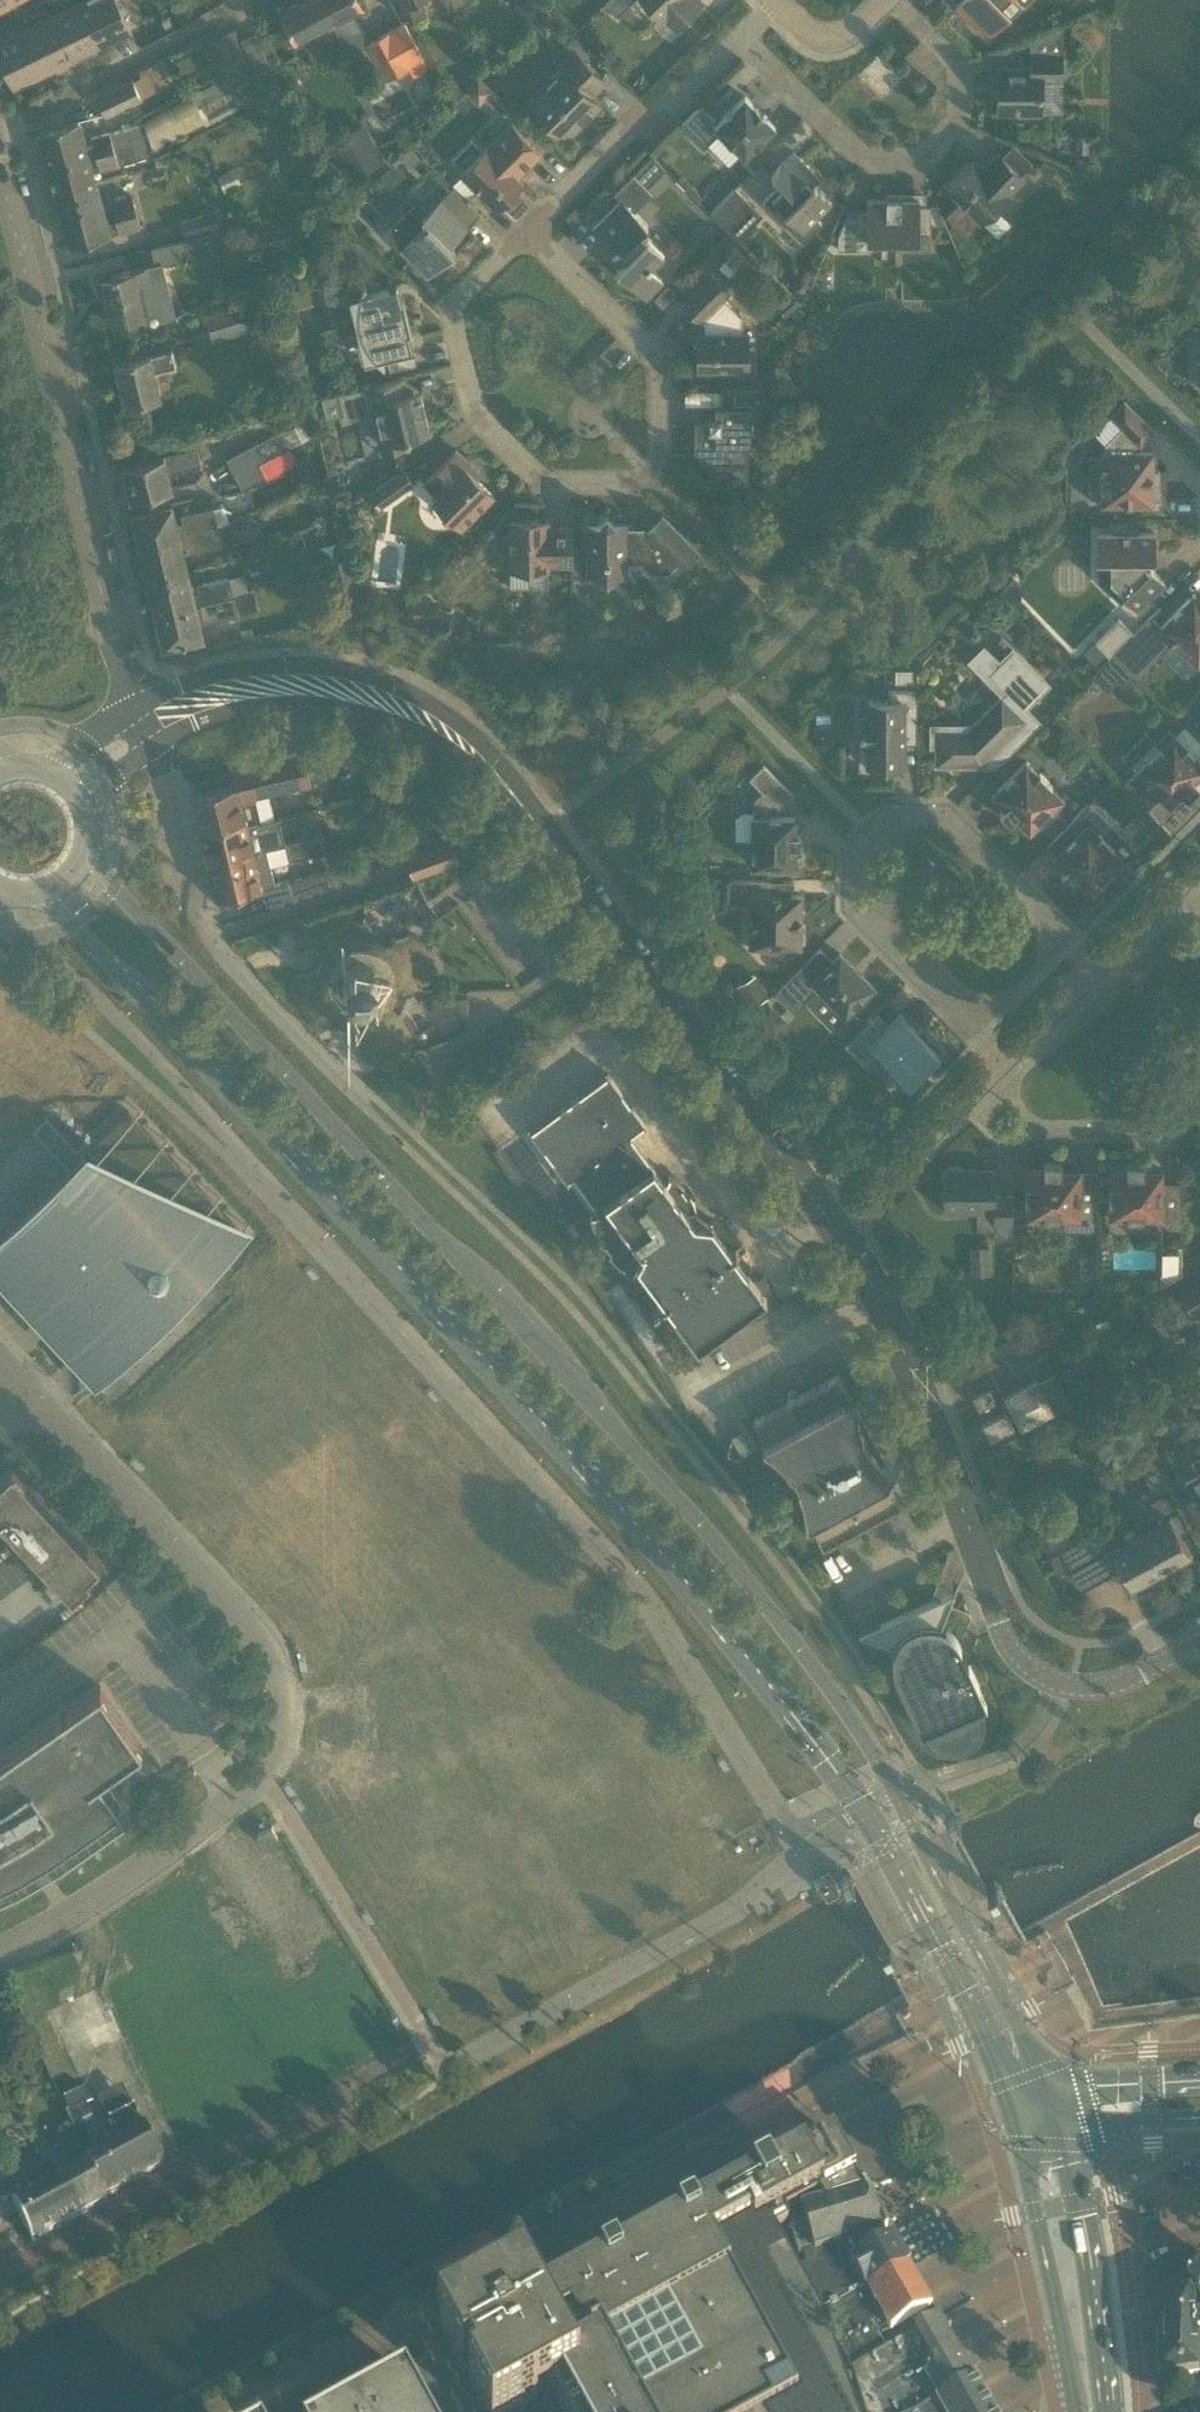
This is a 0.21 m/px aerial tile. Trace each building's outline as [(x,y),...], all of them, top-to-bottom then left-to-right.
[(0,41),(0,56),(14,86),(131,29),(116,0),(84,0),(0,41)] [(17,0),(0,0),(0,9),(17,0)] [(348,38),(359,32),(349,14),(363,7),(359,0),(299,0),(281,10),(298,42),(333,23),(343,41),(348,38)] [(403,18),(425,6),(422,0),(393,0),(403,18)] [(631,0),(608,0),(606,2),(618,14),(631,0)] [(663,17),(664,16),(676,28),(702,1),(701,0),(646,0),(663,17)] [(955,5),(987,37),(1011,13),(1001,3),(1004,0),(960,0),(955,5)] [(380,70),(403,58),(408,67),(425,58),(404,19),(388,28),(389,29),(368,41),(365,42),(375,61),(380,70)] [(236,28),(221,34),(237,69),(244,65),(251,61),(236,28)] [(283,91),(264,54),(254,32),(241,38),(251,60),(270,97),(283,91)] [(527,100),(539,111),(539,114),(551,126),(554,126),(566,138),(583,120),(584,121),(594,110),(601,103),(592,95),(606,80),(574,48),(559,63),(561,66),(527,100)] [(1031,53),(1031,67),(998,67),(998,112),(1019,112),(1019,115),(1043,115),(1043,79),(1062,79),(1062,53),(1031,53)] [(250,79),(244,65),(144,119),(148,132),(197,106),(204,121),(236,104),(257,93),(250,79)] [(493,89),(478,74),(463,89),(478,104),(493,89)] [(133,78),(129,80),(96,96),(106,116),(142,99),(133,78)] [(745,157),(775,126),(745,96),(715,125),(712,122),(715,118),(701,105),(680,125),(703,148),(720,132),(745,157)] [(85,146),(79,120),(39,130),(49,168),(128,144),(124,128),(91,137),(93,144),(85,146)] [(467,177),(481,191),(479,194),(480,199),(484,202),(486,204),(491,205),(493,202),(497,207),(523,181),(518,175),(542,152),(512,122),(488,146),(486,144),(460,170),(467,177)] [(366,123),(328,143),(348,179),(386,159),(366,123)] [(58,203),(97,191),(92,171),(147,156),(138,124),(124,128),(128,144),(49,168),(58,203)] [(1089,136),(1075,136),(1075,152),(1089,152),(1089,136)] [(411,165),(420,156),(409,146),(401,155),(411,165)] [(813,171),(793,151),(771,173),(780,183),(762,201),(802,241),(821,221),(815,215),(831,199),(814,182),(811,185),(806,179),(813,171)] [(982,220),(996,207),(1024,178),(999,152),(983,168),(975,159),(948,187),(961,200),(947,215),(966,233),(980,219),(982,220)] [(1043,158),(1039,168),(1054,174),(1058,164),(1043,158)] [(647,187),(633,173),(614,192),(621,199),(594,226),(606,238),(610,234),(622,247),(612,257),(620,265),(617,268),(645,297),(662,279),(650,267),(664,253),(648,237),(647,238),(640,231),(648,223),(634,210),(647,197),(647,187)] [(400,248),(427,276),(455,248),(450,243),(479,213),(452,186),(421,216),(426,222),(400,248)] [(738,239),(763,214),(735,187),(710,212),(738,239)] [(97,191),(58,203),(69,244),(140,224),(132,196),(101,205),(97,191)] [(856,211),(856,231),(856,238),(880,238),(880,261),(895,261),(896,249),(931,249),(931,204),(920,204),(920,198),(901,198),(901,197),(886,197),(886,198),(866,198),(866,211),(856,211)] [(219,209),(179,220),(184,237),(224,226),(219,209)] [(839,231),(856,231),(856,211),(847,211),(839,231)] [(224,229),(185,239),(152,247),(156,265),(189,257),(229,248),(224,229)] [(113,322),(141,316),(145,330),(145,332),(170,320),(159,276),(149,278),(146,265),(112,273),(112,274),(95,277),(99,291),(106,289),(113,322)] [(720,372),(739,372),(739,369),(748,369),(748,332),(742,332),(742,316),(722,296),(727,291),(712,275),(683,303),(699,319),(700,318),(705,322),(709,322),(709,332),(697,332),(697,344),(693,344),(693,356),(697,356),(697,368),(720,368),(720,372)] [(361,292),(360,295),(349,297),(360,341),(357,341),(362,362),(365,362),(376,358),(377,360),(384,366),(385,364),(378,358),(412,350),(409,337),(412,336),(403,298),(400,298),(397,285),(362,293),(366,285),(364,284),(361,292)] [(790,292),(776,305),(788,317),(802,303),(790,292)] [(257,325),(249,302),(205,316),(213,339),(257,325)] [(115,362),(125,403),(161,395),(155,371),(176,366),(172,349),(151,354),(115,362)] [(420,390),(414,391),(407,393),(403,377),(338,393),(345,419),(370,413),(380,453),(410,446),(408,438),(430,432),(420,390)] [(697,453),(724,481),(743,462),(743,446),(750,446),(750,433),(781,433),(781,407),(777,407),(777,388),(721,388),(721,407),(715,407),(715,417),(708,417),(708,424),(697,424),(697,453)] [(1153,430),(1152,428),(1124,400),(1111,414),(1122,426),(1105,444),(1105,451),(1102,451),(1102,455),(1090,455),(1090,500),(1102,500),(1102,503),(1153,503),(1153,499),(1160,499),(1160,482),(1153,482),(1153,451),(1134,451),(1134,446),(1139,442),(1140,443),(1153,430)] [(301,405),(275,419),(280,429),(288,445),(314,431),(301,405)] [(280,429),(257,441),(226,457),(236,475),(260,462),(267,459),(289,446),(288,445),(280,429)] [(131,492),(132,496),(172,487),(168,471),(201,464),(197,446),(124,463),(128,478),(125,481),(127,490),(131,492)] [(433,498),(451,517),(461,527),(494,494),(468,469),(471,465),(456,449),(424,481),(437,494),(433,498)] [(260,462),(236,475),(243,489),(267,476),(260,462)] [(414,483),(403,468),(368,493),(379,508),(414,483)] [(325,479),(312,485),(318,498),(331,492),(325,479)] [(225,504),(213,506),(182,514),(184,522),(177,524),(172,501),(132,511),(139,543),(217,525),(229,520),(225,504)] [(718,511),(729,523),(729,522),(730,522),(739,513),(728,501),(718,511)] [(614,575),(626,575),(626,562),(640,562),(650,572),(668,572),(678,562),(683,567),(699,552),(662,515),(647,530),(647,531),(642,536),(633,527),(626,527),(626,523),(614,523),(607,515),(599,523),(587,523),(587,575),(600,575),(607,582),(614,575)] [(229,520),(217,525),(221,543),(236,540),(231,519),(229,520)] [(549,527),(549,520),(510,519),(510,534),(505,534),(505,553),(510,553),(510,568),(549,568),(549,564),(573,564),(573,527),(549,527)] [(221,543),(217,525),(139,543),(147,578),(187,568),(182,543),(188,542),(190,550),(221,543)] [(1148,569),(1145,566),(1145,557),(1154,557),(1154,532),(1137,532),(1137,528),(1115,527),(1114,532),(1097,532),(1097,557),(1098,557),(1100,564),(1104,569),(1111,572),(1111,578),(1125,593),(1121,596),(1135,610),(1164,581),(1150,567),(1148,569)] [(153,602),(155,613),(233,594),(233,593),(249,590),(245,572),(236,575),(198,583),(200,592),(193,594),(187,568),(147,578),(153,602)] [(1134,632),(1114,652),(1137,675),(1171,641),(1184,653),(1185,652),(1198,665),(1199,662),(1199,599),(1194,593),(1161,626),(1150,615),(1133,632),(1134,632)] [(238,613),(233,594),(155,613),(158,623),(163,645),(203,636),(200,622),(238,613)] [(413,598),(412,621),(437,622),(438,599),(413,598)] [(1110,656),(1114,652),(1134,632),(1133,632),(1119,617),(1094,641),(1107,654),(1110,656)] [(937,730),(937,747),(937,764),(975,764),(992,746),(1003,757),(1014,746),(1013,746),(1038,721),(1024,707),(1048,684),(1013,649),(989,673),(1007,690),(967,730),(937,730)] [(1107,654),(1100,661),(1118,678),(1126,686),(1137,675),(1114,652),(1110,656),(1107,654)] [(912,669),(894,669),(895,682),(912,682),(912,669)] [(902,764),(902,742),(902,730),(917,730),(917,689),(888,689),(888,700),(868,700),(868,717),(860,717),(860,744),(868,744),(868,764),(877,764),(877,768),(893,768),(893,764),(902,764)] [(1199,713),(1190,703),(1180,713),(1190,723),(1199,713)] [(1136,771),(1122,785),(1147,809),(1160,795),(1170,805),(1182,792),(1187,797),(1199,785),(1195,780),(1199,774),(1199,760),(1174,733),(1161,746),(1160,745),(1147,757),(1149,758),(1136,771)] [(192,794),(200,830),(245,820),(245,821),(253,820),(254,822),(274,818),(269,794),(289,789),(311,784),(303,750),(231,767),(235,784),(192,794)] [(1026,761),(994,793),(992,794),(1005,807),(1000,812),(1012,825),(1017,819),(1030,832),(1064,798),(1051,786),(1052,785),(1040,772),(1039,773),(1026,761)] [(791,871),(791,865),(795,865),(795,849),(800,849),(800,833),(795,833),(795,817),(770,817),(770,807),(775,802),(778,806),(792,792),(763,763),(749,777),(763,791),(754,800),(754,817),(752,817),(752,840),(747,840),(747,862),(752,862),(752,865),(773,865),(773,871),(791,871)] [(1076,834),(1056,854),(1054,856),(1066,868),(1061,874),(1074,886),(1079,881),(1091,894),(1125,860),(1112,847),(1114,846),(1102,835),(1110,827),(1087,804),(1066,824),(1076,834)] [(200,830),(208,861),(266,848),(285,843),(279,817),(274,818),(254,822),(253,820),(245,821),(245,820),(200,830)] [(459,860),(452,840),(452,839),(407,855),(414,875),(459,860)] [(268,858),(266,848),(208,861),(217,898),(275,884),(268,858)] [(307,874),(289,879),(295,899),(313,893),(340,884),(334,865),(307,874)] [(782,945),(801,946),(801,943),(804,941),(804,930),(801,928),(801,894),(770,894),(770,880),(728,880),(727,902),(749,902),(749,945),(760,945),(760,953),(767,960),(776,960),(782,953),(782,945)] [(367,890),(372,934),(421,929),(415,884),(367,890)] [(865,1002),(870,994),(869,993),(874,987),(840,953),(817,977),(803,963),(776,990),(795,1010),(817,988),(845,1016),(856,1006),(857,1007),(865,1002)] [(343,977),(341,986),(343,995),(349,1002),(357,1006),(367,1006),(375,1002),(381,995),(383,986),(381,977),(375,970),(366,966),(357,966),(349,970),(343,977)] [(749,1007),(768,996),(755,974),(737,985),(749,1007)] [(433,997),(433,1015),(467,1014),(467,996),(433,997)] [(774,1032),(786,1019),(768,1001),(756,1014),(774,1032)] [(875,1050),(908,1083),(923,1068),(926,1071),(945,1052),(920,1027),(917,1030),(900,1013),(883,1030),(871,1018),(845,1044),(863,1062),(875,1050)] [(662,1304),(663,1305),(666,1303),(698,1347),(766,1296),(763,1292),(768,1291),(768,1292),(770,1291),(765,1274),(763,1275),(764,1276),(753,1279),(734,1252),(713,1223),(694,1221),(686,1211),(694,1210),(695,1211),(696,1211),(695,1205),(693,1199),(690,1193),(688,1195),(682,1186),(684,1184),(679,1180),(674,1177),(669,1174),(668,1175),(669,1176),(664,1181),(631,1135),(644,1125),(645,1126),(646,1125),(607,1072),(606,1073),(607,1074),(531,1130),(531,1129),(529,1130),(568,1182),(569,1182),(568,1181),(573,1177),(600,1214),(592,1215),(592,1214),(590,1214),(595,1230),(602,1245),(605,1244),(611,1252),(609,1254),(614,1259),(619,1264),(625,1269),(634,1275),(635,1273),(634,1273),(639,1265),(665,1301),(662,1304)] [(0,1230),(0,1251),(20,1272),(10,1281),(97,1374),(190,1287),(181,1277),(194,1264),(204,1274),(245,1236),(129,1111),(88,1149),(171,1239),(171,1240),(167,1244),(85,1156),(84,1156),(73,1166),(71,1164),(0,1230)] [(1080,1169),(1062,1169),(1062,1162),(1044,1162),(1044,1169),(1026,1169),(1026,1217),(1044,1217),(1044,1219),(1062,1219),(1062,1217),(1080,1217),(1080,1230),(1096,1230),(1096,1176),(1094,1176),(1094,1177),(1096,1177),(1096,1199),(1080,1199),(1080,1169)] [(1109,1170),(1109,1217),(1127,1217),(1127,1219),(1144,1219),(1144,1217),(1160,1217),(1160,1227),(1181,1227),(1179,1181),(1162,1181),(1162,1170),(1144,1170),(1144,1162),(1127,1162),(1127,1170),(1109,1170)] [(944,1211),(993,1211),(993,1237),(1012,1237),(1012,1193),(995,1193),(995,1169),(961,1169),(961,1166),(948,1166),(948,1169),(944,1169),(944,1211)] [(1197,1196),(1196,1181),(1196,1180),(1179,1181),(1180,1197),(1197,1196)] [(972,1274),(991,1273),(990,1245),(971,1245),(972,1274)] [(1199,1316),(1199,1269),(1178,1281),(1197,1318),(1199,1316)] [(1160,1273),(1160,1285),(1182,1273),(1160,1273)] [(1142,1299),(1151,1315),(1166,1307),(1158,1290),(1142,1299)] [(1112,1324),(1106,1315),(1089,1324),(1095,1334),(1112,1324)] [(1029,1351),(1065,1332),(1057,1316),(1021,1336),(1029,1351)] [(859,1417),(859,1401),(852,1401),(838,1373),(753,1420),(765,1442),(762,1447),(778,1459),(790,1474),(792,1473),(797,1486),(803,1505),(805,1525),(810,1525),(823,1547),(908,1501),(893,1473),(895,1468),(881,1460),(869,1448),(870,1447),(863,1433),(859,1417)] [(1021,1430),(1055,1412),(1038,1379),(1004,1397),(1021,1430)] [(995,1401),(988,1388),(973,1396),(979,1409),(995,1401)] [(990,1442),(1015,1429),(1006,1411),(981,1424),(990,1442)] [(1191,1457),(1199,1472),(1185,1479),(1196,1499),(1199,1507),(1199,1440),(1197,1435),(1183,1442),(1191,1457)] [(1174,1483),(1164,1464),(1151,1470),(1162,1489),(1174,1483)] [(69,1590),(100,1561),(12,1465),(0,1476),(0,1516),(69,1590)] [(1159,1520),(1141,1530),(1163,1571),(1176,1563),(1178,1559),(1177,1557),(1190,1550),(1178,1529),(1184,1526),(1165,1493),(1149,1502),(1159,1520)] [(1163,1571),(1141,1530),(1122,1540),(1113,1522),(1097,1531),(1106,1549),(1114,1564),(1119,1561),(1131,1583),(1144,1576),(1145,1577),(1149,1578),(1163,1571)] [(1068,1553),(1051,1562),(1059,1577),(1080,1574),(1068,1553)] [(933,1600),(882,1623),(880,1624),(874,1640),(895,1647),(893,1652),(892,1664),(896,1675),(926,1729),(932,1737),(941,1743),(951,1746),(961,1745),(971,1741),(978,1733),(983,1724),(984,1713),(982,1703),(975,1688),(979,1685),(968,1661),(956,1657),(961,1645),(953,1633),(941,1626),(949,1606),(933,1600)] [(18,1871),(14,1863),(23,1857),(28,1865),(42,1857),(37,1849),(47,1843),(52,1851),(120,1804),(100,1775),(142,1745),(100,1685),(0,1756),(0,1879),(18,1871)] [(955,1813),(947,1818),(952,1826),(960,1821),(955,1813)] [(272,1826),(257,1834),(262,1844),(278,1836),(272,1826)] [(836,1879),(828,1870),(816,1876),(820,1887),(827,1896),(840,1890),(836,1879)] [(849,1871),(840,1876),(845,1884),(853,1880),(849,1871)] [(878,1947),(884,1958),(1000,1893),(995,1883),(969,1898),(905,1932),(893,1939),(878,1947)] [(25,2022),(30,2033),(63,2100),(64,2099),(68,2110),(66,2111),(73,2126),(72,2126),(88,2161),(106,2196),(135,2180),(109,2131),(105,2134),(111,2144),(97,2151),(83,2122),(92,2117),(87,2105),(93,2103),(50,2011),(25,2022)] [(114,2129),(109,2131),(135,2180),(165,2164),(155,2146),(148,2133),(138,2116),(134,2109),(122,2086),(97,2099),(104,2112),(105,2114),(114,2129)] [(803,2206),(863,2188),(837,2140),(827,2136),(751,2177),(664,2225),(662,2226),(634,2241),(594,2263),(589,2260),(584,2261),(580,2265),(580,2271),(535,2296),(526,2279),(439,2327),(451,2349),(454,2353),(486,2411),(512,2411),(537,2398),(553,2390),(565,2411),(857,2411),(821,2313),(776,2229),(788,2222),(786,2211),(799,2203),(800,2206),(803,2206)] [(88,2161),(65,2174),(86,2211),(107,2200),(106,2196),(88,2161)] [(33,2240),(86,2211),(65,2174),(60,2177),(53,2163),(25,2178),(33,2191),(14,2202),(33,2240)] [(0,2185),(0,2199),(1,2201),(11,2197),(4,2183),(0,2185)] [(893,2240),(887,2244),(884,2233),(888,2232),(864,2188),(803,2206),(808,2225),(791,2230),(799,2256),(804,2255),(806,2264),(801,2265),(828,2313),(908,2268),(893,2240)] [(910,2262),(936,2315),(957,2305),(930,2252),(910,2262)] [(880,2339),(932,2310),(908,2268),(828,2313),(827,2314),(841,2349),(853,2370),(886,2350),(880,2339)] [(1186,2280),(1187,2281),(1199,2304),(1199,2271),(1186,2280)] [(1187,2281),(1161,2299),(1160,2325),(1161,2325),(1165,2325),(1165,2336),(1160,2335),(1160,2336),(1199,2337),(1199,2304),(1187,2281)] [(886,2350),(853,2370),(862,2403),(954,2349),(939,2322),(886,2350)] [(1160,2336),(1160,2337),(1165,2337),(1164,2348),(1159,2348),(1158,2378),(1157,2378),(1157,2380),(1187,2375),(1198,2371),(1199,2353),(1199,2337),(1160,2336)] [(974,2383),(954,2349),(862,2403),(865,2411),(926,2411),(974,2383)] [(405,2374),(336,2411),(426,2411),(405,2374)] [(974,2383),(926,2411),(990,2411),(974,2383)]
